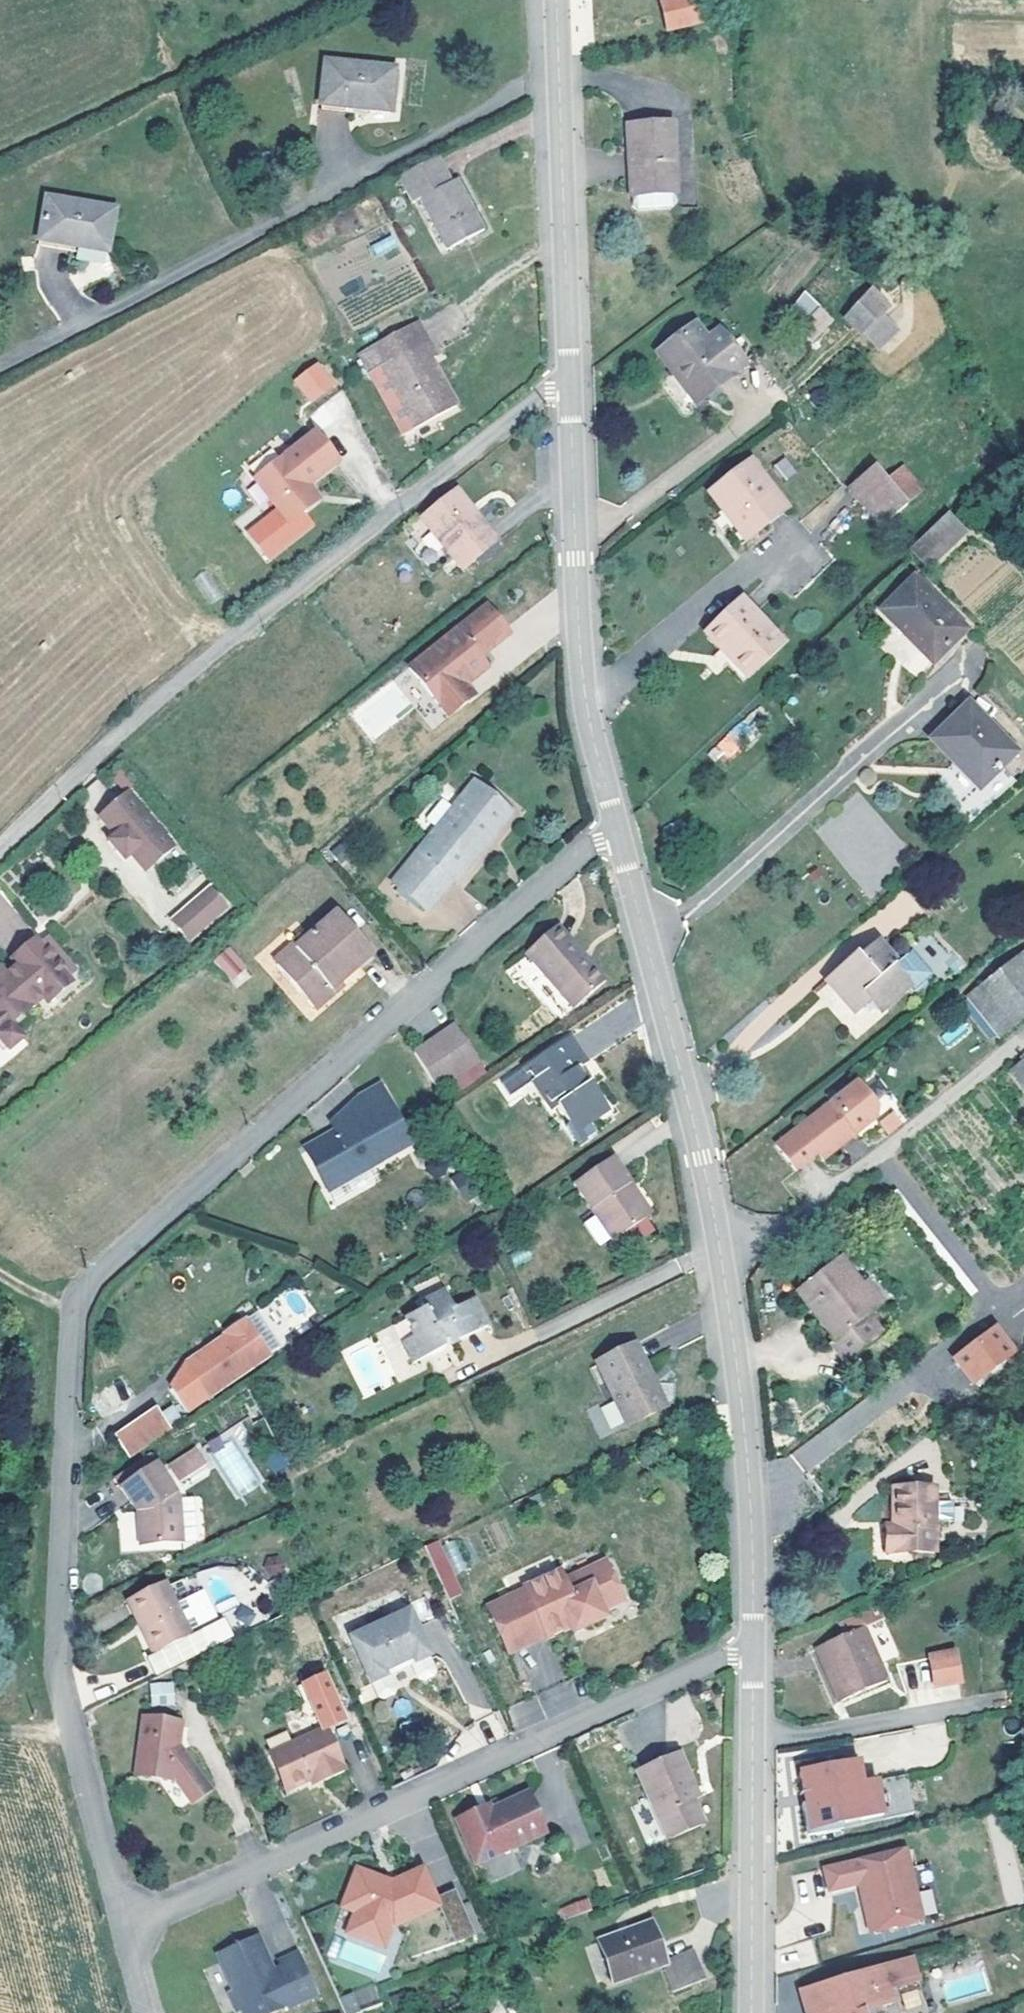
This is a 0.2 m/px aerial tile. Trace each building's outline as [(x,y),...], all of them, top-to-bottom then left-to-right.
[(646,0),(648,6),(651,18),(684,11),(682,0),(646,0)] [(301,55),(297,96),(343,101),(367,103),(371,62),(301,55)] [(343,101),(297,96),(295,105),(342,109),(343,101)] [(623,117),(634,186),(636,196),(642,200),(675,195),(679,189),(678,179),(680,179),(668,109),(623,117)] [(437,159),(399,179),(412,205),(422,201),(450,251),(486,233),(459,180),(451,184),(437,159)] [(67,164),(59,204),(109,214),(125,217),(133,178),(67,164)] [(107,222),(109,214),(59,204),(58,213),(107,222)] [(393,234),(371,245),(377,257),(399,246),(393,234)] [(848,317),(881,286),(870,274),(837,306),(848,317)] [(802,292),(790,308),(822,331),(834,315),(802,292)] [(438,395),(414,349),(419,346),(400,309),(352,334),(395,417),(438,395)] [(681,387),(724,352),(726,350),(699,318),(697,319),(688,326),(678,314),(641,343),(655,362),(659,358),(681,387)] [(352,334),(339,341),(381,424),(395,417),(352,334)] [(655,362),(676,390),(681,387),(659,358),(655,362)] [(291,381),(312,405),(338,382),(317,359),(291,381)] [(293,421),(233,468),(267,512),(295,489),(284,475),(315,450),(293,421)] [(853,445),(829,465),(861,503),(885,483),(853,445)] [(693,484),(706,502),(711,498),(715,504),(734,528),(771,498),(752,474),(734,451),(693,484)] [(786,456),(773,465),(784,481),(797,472),(786,456)] [(462,495),(455,500),(476,527),(483,522),(462,495)] [(734,528),(715,504),(711,498),(706,502),(702,505),(706,510),(725,535),(734,528)] [(504,548),(483,522),(476,527),(455,500),(427,524),(470,576),(504,548)] [(923,506),(886,541),(902,558),(940,525),(923,506)] [(940,620),(889,570),(859,598),(910,649),(940,620)] [(681,621),(695,638),(699,634),(708,646),(703,649),(718,667),(757,636),(719,589),(681,621)] [(468,595),(392,659),(423,696),(443,680),(434,670),(441,664),(462,647),(453,637),(483,612),(468,595)] [(441,664),(434,670),(443,680),(449,675),(441,664)] [(910,727),(972,791),(995,770),(981,757),(994,741),(945,695),(910,727)] [(372,699),(352,713),(371,740),(391,726),(372,699)] [(729,729),(738,746),(760,734),(751,717),(729,729)] [(726,735),(707,753),(718,765),(737,746),(726,735)] [(461,779),(442,800),(427,819),(421,824),(380,876),(411,902),(435,877),(441,880),(499,808),(461,779)] [(158,839),(111,784),(83,808),(99,827),(107,836),(100,842),(108,852),(115,846),(130,863),(158,839)] [(442,800),(435,793),(418,808),(427,819),(442,800)] [(92,833),(100,842),(107,836),(99,827),(92,833)] [(210,882),(169,918),(190,942),(231,906),(210,882)] [(320,897),(292,921),(260,948),(295,988),(322,964),(354,936),(320,897)] [(541,928),(548,923),(536,910),(529,916),(541,928)] [(529,916),(505,939),(555,993),(586,966),(570,947),(564,953),(554,941),(560,936),(548,923),(541,928),(529,916)] [(858,983),(868,995),(897,973),(900,976),(918,963),(899,939),(884,950),(864,926),(844,940),(840,936),(816,953),(820,958),(817,960),(827,976),(825,977),(839,997),(851,988),(858,983)] [(26,983),(32,988),(54,970),(50,965),(57,959),(31,928),(22,934),(17,929),(0,943),(0,950),(2,953),(0,954),(0,1004),(26,983)] [(945,980),(961,964),(929,932),(913,948),(945,980)] [(1013,934),(967,970),(998,1011),(1023,990),(1023,949),(1013,934)] [(570,947),(560,936),(554,941),(564,953),(570,947)] [(231,946),(214,958),(230,983),(248,972),(231,946)] [(322,964),(295,988),(300,994),(327,970),(322,964)] [(858,983),(851,988),(860,1000),(868,995),(858,983)] [(826,984),(815,995),(859,1038),(883,1013),(870,1000),(856,1014),(826,984)] [(457,1049),(429,1012),(395,1041),(419,1078),(457,1049)] [(594,1097),(576,1071),(570,1076),(556,1056),(563,1051),(568,1048),(552,1025),(514,1050),(531,1075),(555,1111),(548,1116),(557,1131),(577,1117),(573,1111),(594,1097)] [(1001,1051),(1023,1086),(1023,1038),(1023,1037),(1001,1051)] [(531,1075),(514,1050),(496,1063),(500,1070),(512,1062),(523,1080),(531,1075)] [(570,1076),(576,1071),(563,1051),(556,1056),(570,1076)] [(836,1069),(754,1133),(775,1159),(797,1141),(802,1147),(821,1133),(816,1127),(829,1117),(834,1123),(854,1107),(855,1095),(836,1069)] [(358,1074),(335,1087),(311,1112),(317,1121),(287,1140),(309,1175),(388,1126),(358,1074)] [(829,1117),(816,1127),(821,1133),(834,1123),(829,1117)] [(609,1175),(615,1171),(596,1146),(558,1172),(598,1230),(607,1223),(632,1207),(609,1175)] [(1016,1155),(1023,1168),(1023,1149),(1016,1155)] [(609,1175),(632,1207),(638,1203),(615,1171),(609,1175)] [(641,1219),(632,1207),(607,1223),(616,1236),(641,1219)] [(812,1329),(829,1350),(864,1323),(851,1306),(868,1293),(849,1268),(844,1273),(822,1244),(780,1277),(817,1325),(812,1329)] [(458,1282),(441,1290),(433,1275),(409,1286),(411,1293),(393,1304),(401,1320),(388,1328),(397,1347),(472,1311),(458,1282)] [(206,1338),(201,1329),(170,1351),(155,1376),(170,1399),(192,1383),(263,1333),(239,1300),(210,1321),(211,1322),(216,1330),(206,1338)] [(951,1355),(973,1386),(1020,1351),(997,1321),(951,1355)] [(216,1330),(211,1322),(201,1329),(206,1338),(216,1330)] [(621,1364),(628,1361),(612,1329),(574,1348),(604,1409),(635,1394),(621,1364)] [(642,1391),(628,1361),(621,1364),(635,1394),(642,1391)] [(97,1422),(112,1444),(154,1416),(140,1394),(97,1422)] [(207,1439),(232,1499),(265,1486),(240,1426),(207,1439)] [(141,1433),(102,1460),(107,1469),(146,1442),(141,1433)] [(171,1480),(146,1442),(107,1469),(123,1492),(127,1526),(173,1525),(171,1480)] [(847,1543),(860,1544),(897,1547),(900,1523),(901,1513),(907,1514),(908,1497),(902,1497),(903,1486),(861,1480),(856,1518),(851,1518),(847,1543)] [(440,1539),(424,1546),(448,1599),(464,1592),(440,1539)] [(506,1581),(468,1599),(490,1644),(527,1626),(528,1628),(552,1617),(562,1612),(564,1617),(586,1607),(583,1599),(603,1590),(584,1552),(544,1571),(539,1562),(504,1579),(506,1581)] [(267,1575),(283,1572),(279,1555),(264,1559),(267,1575)] [(109,1586),(119,1607),(125,1604),(129,1613),(123,1616),(134,1639),(173,1622),(171,1618),(158,1591),(148,1569),(109,1586)] [(186,1578),(158,1591),(171,1618),(198,1605),(186,1578)] [(386,1596),(358,1608),(329,1622),(328,1622),(348,1667),(363,1660),(360,1653),(387,1641),(390,1646),(406,1639),(386,1596)] [(860,1677),(838,1623),(859,1615),(854,1602),(814,1619),(818,1630),(791,1642),(806,1677),(808,1676),(816,1695),(860,1677)] [(119,1607),(123,1616),(129,1613),(125,1604),(119,1607)] [(909,1643),(914,1672),(939,1668),(934,1638),(909,1643)] [(272,1672),(280,1689),(287,1704),(292,1706),(314,1697),(297,1660),(272,1672)] [(149,1682),(150,1706),(174,1705),(173,1681),(149,1682)] [(280,1689),(275,1691),(286,1716),(295,1712),(297,1716),(299,1715),(300,1716),(319,1708),(314,1697),(292,1706),(287,1704),(280,1689)] [(150,1767),(171,1790),(188,1776),(160,1744),(155,1731),(157,1709),(126,1705),(120,1763),(150,1767)] [(261,1771),(283,1762),(296,1755),(300,1763),(317,1755),(300,1716),(299,1715),(297,1716),(247,1739),(261,1771)] [(681,1811),(670,1786),(664,1774),(671,1770),(657,1738),(616,1756),(646,1826),(681,1811)] [(837,1745),(778,1755),(788,1815),(862,1803),(855,1763),(840,1766),(837,1745)] [(287,1769),(300,1763),(296,1755),(283,1762),(287,1769)] [(862,1803),(788,1815),(789,1821),(894,1804),(886,1758),(855,1763),(862,1803)] [(677,1783),(671,1770),(664,1774),(670,1786),(677,1783)] [(461,1799),(458,1793),(435,1804),(455,1848),(521,1818),(504,1780),(470,1795),(461,1799)] [(467,1788),(458,1793),(461,1799),(470,1795),(467,1788)] [(884,1837),(805,1855),(803,1859),(807,1876),(811,1878),(837,1872),(841,1872),(846,1875),(850,1890),(842,1892),(847,1915),(853,1919),(901,1908),(889,1856),(884,1837)] [(889,1856),(901,1908),(920,1903),(908,1852),(889,1856)] [(324,1921),(348,1930),(356,1909),(370,1914),(416,1893),(399,1857),(380,1866),(382,1870),(370,1875),(369,1871),(334,1857),(319,1895),(332,1900),(324,1921)] [(837,1872),(842,1892),(850,1890),(846,1875),(841,1872),(837,1872)] [(925,1914),(936,1913),(932,1889),(921,1891),(925,1914)] [(561,1920),(593,1910),(589,1898),(557,1907),(561,1920)] [(356,1909),(348,1930),(361,1935),(370,1914),(356,1909)] [(640,1953),(650,1982),(683,1969),(672,1939),(647,1947),(634,1910),(584,1927),(598,1968),(640,1953)] [(278,1996),(305,1982),(286,1942),(268,1951),(273,1961),(265,1965),(255,1948),(255,1944),(245,1926),(206,1945),(224,1979),(219,1982),(228,2000),(233,1999),(239,2012),(276,1993),(278,1996)] [(776,1977),(786,2012),(789,2012),(792,2012),(844,2012),(840,1999),(869,1991),(865,1978),(896,1970),(889,1947),(776,1977)] [(339,1997),(345,2012),(355,2012),(382,2002),(374,1983),(339,1997)] [(921,1990),(902,1990),(903,2011),(921,2011),(921,1990)] [(478,2004),(455,2012),(481,2012),(478,2004)]
